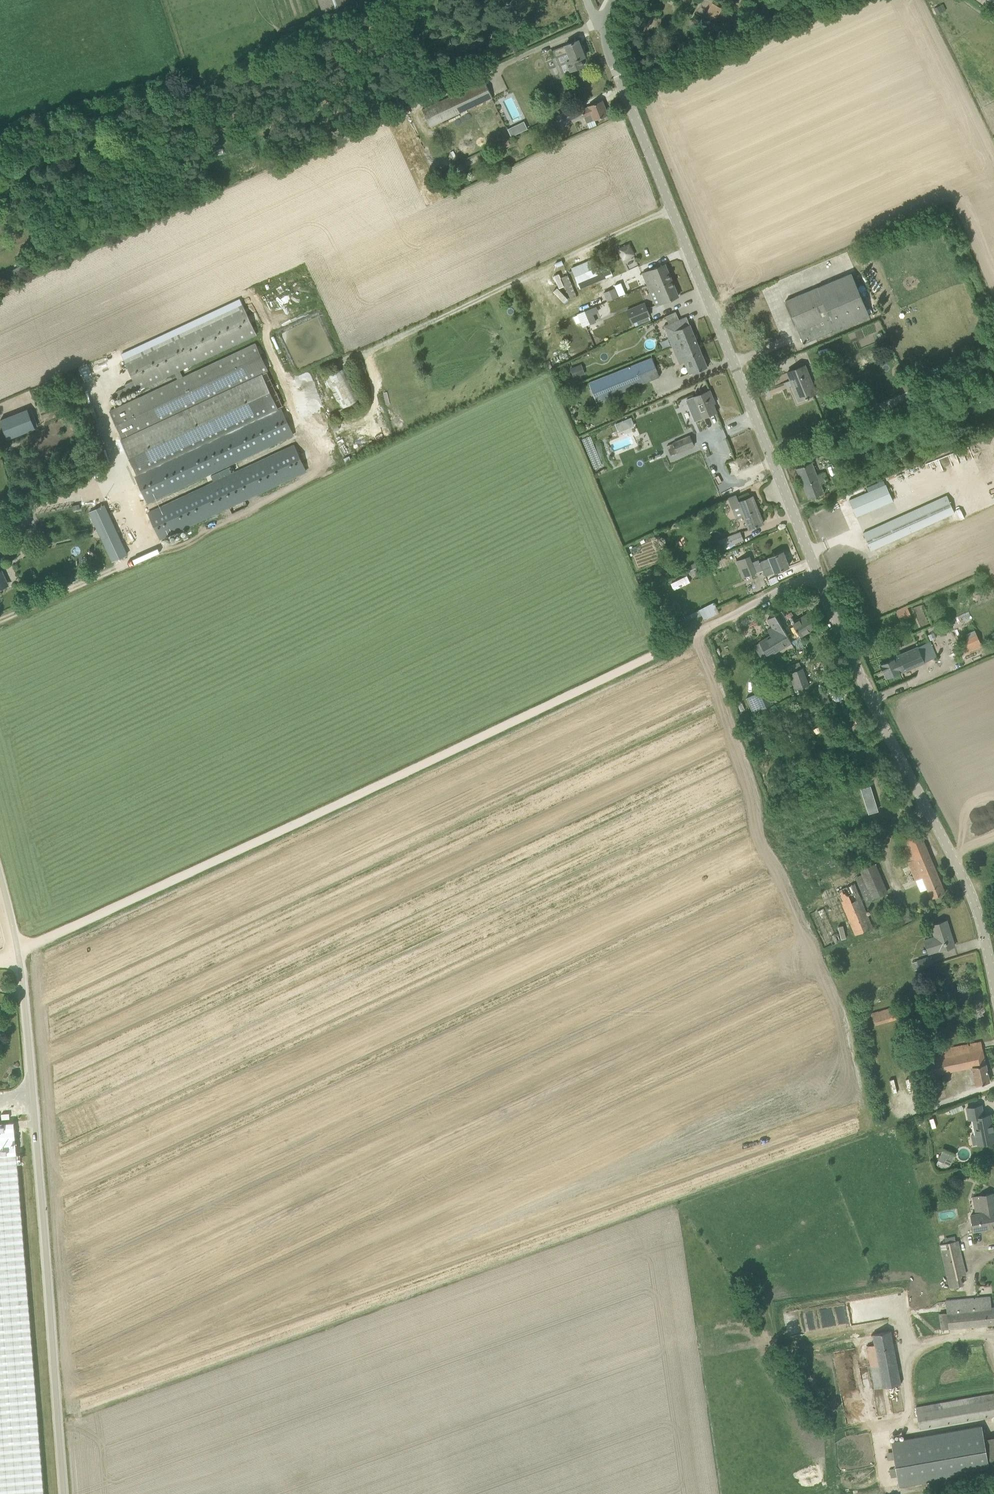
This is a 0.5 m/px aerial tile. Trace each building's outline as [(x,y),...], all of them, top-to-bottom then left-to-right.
[(350,0),(319,0),(323,12),(351,2),(350,0)] [(722,8),(713,3),(706,15),(715,20),(722,8)] [(581,58),(585,56),(579,40),(553,50),(556,57),(568,52),(571,60),(567,61),(570,71),(584,65),(581,58)] [(430,127),(493,98),(484,80),(422,110),(430,127)] [(587,123),(608,114),(602,100),(588,106),(589,107),(582,109),(587,123)] [(561,125),(580,116),(576,107),(557,116),(561,125)] [(511,136),(519,132),(515,126),(508,129),(511,136)] [(214,149),(222,147),(220,140),(212,142),(214,149)] [(624,256),(627,257),(634,254),(630,244),(620,248),(624,256)] [(609,263),(576,276),(581,288),(614,275),(609,263)] [(643,273),(648,284),(655,281),(657,286),(672,280),(665,264),(643,273)] [(862,300),(851,273),(786,301),(804,344),(869,316),(878,312),(872,297),(862,300)] [(577,296),(568,275),(562,277),(570,298),(577,296)] [(657,305),(678,296),(672,280),(657,286),(655,281),(648,284),(657,305)] [(650,315),(645,303),(627,310),(632,322),(650,315)] [(256,335),(255,333),(243,307),(125,362),(134,380),(125,384),(128,392),(137,388),(139,390),(175,373),(178,380),(184,377),(181,371),(256,335)] [(661,350),(672,346),(680,342),(683,350),(698,344),(687,316),(664,326),(667,333),(656,338),(661,350)] [(680,342),(672,346),(680,363),(687,360),(693,373),(708,367),(698,344),(683,350),(680,342)] [(184,377),(178,380),(110,411),(122,438),(268,370),(256,344),(184,377)] [(605,399),(660,377),(652,357),(589,382),(597,402),(605,399)] [(570,368),(573,377),(583,373),(580,365),(570,368)] [(799,399),(799,400),(816,393),(805,365),(787,372),(791,380),(792,380),(799,399)] [(411,374),(408,368),(402,370),(405,376),(411,374)] [(283,407),(267,372),(121,440),(137,474),(283,407)] [(914,388),(910,380),(901,384),(905,392),(914,388)] [(942,386),(922,395),(924,399),(944,391),(942,386)] [(890,408),(917,396),(914,388),(905,392),(886,400),(890,408)] [(703,417),(717,412),(712,399),(714,399),(710,390),(694,397),(703,417)] [(148,502),(174,490),(210,473),(214,482),(225,477),(221,468),(293,435),(281,408),(136,476),(148,502)] [(36,429),(28,410),(1,421),(8,440),(36,429)] [(674,443),(667,446),(671,455),(694,445),(690,435),(674,443)] [(225,477),(214,482),(149,513),(161,539),(306,471),(294,445),(225,477)] [(817,475),(812,462),(796,468),(809,499),(824,492),(821,484),(827,481),(824,472),(817,475)] [(849,500),(856,516),(893,501),(886,484),(849,500)] [(753,496),(746,499),(743,492),(728,497),(736,519),(738,518),(744,515),(749,529),(763,523),(760,514),(759,514),(757,511),(758,510),(753,496)] [(947,495),(863,533),(871,550),(955,513),(947,495)] [(98,530),(113,561),(127,554),(113,523),(98,530)] [(35,526),(39,533),(44,531),(40,524),(35,526)] [(721,548),(744,539),(740,531),(718,541),(721,548)] [(759,561),(765,576),(775,571),(775,572),(789,566),(783,551),(769,557),(759,561)] [(743,577),(755,572),(756,571),(749,555),(736,560),(743,577)] [(900,620),(912,615),(907,606),(896,611),(900,620)] [(792,616),(789,617),(800,637),(817,627),(809,612),(795,621),(792,616)] [(770,655),(792,642),(775,614),(769,618),(767,619),(771,627),(767,630),(770,636),(762,641),(770,655)] [(952,629),(957,638),(963,653),(982,645),(975,630),(971,621),(952,629)] [(929,641),(895,656),(895,657),(880,664),(886,677),(901,671),(901,672),(925,662),(924,661),(936,656),(929,641)] [(789,673),(795,690),(797,689),(799,697),(810,694),(807,686),(810,685),(804,667),(789,673)] [(765,690),(753,695),(760,709),(771,704),(765,690)] [(903,849),(916,880),(921,891),(927,888),(931,898),(945,892),(918,828),(900,835),(906,848),(903,849)] [(837,891),(853,928),(856,935),(873,928),(854,883),(837,891)] [(809,914),(824,948),(841,941),(837,933),(835,934),(824,908),(809,914)] [(908,908),(905,909),(897,912),(901,924),(912,920),(908,908)] [(939,950),(954,945),(947,920),(932,925),(935,936),(925,940),(929,953),(939,950)] [(931,956),(918,960),(912,962),(914,970),(920,968),(933,964),(931,956)] [(895,1006),(872,1012),(875,1025),(898,1019),(895,1006)] [(924,1076),(932,1074),(972,1066),(976,1084),(990,1081),(981,1041),(927,1052),(929,1059),(921,1060),(924,1076)] [(993,1141),(993,1134),(990,1114),(983,1116),(981,1105),(967,1108),(969,1119),(973,1118),(977,1135),(979,1134),(980,1143),(993,1141)] [(0,1123),(0,1155),(17,1154),(16,1146),(6,1147),(5,1136),(15,1135),(14,1122),(0,1123)] [(16,1146),(15,1135),(5,1136),(6,1147),(16,1146)] [(17,1154),(0,1155),(0,1493),(44,1493),(40,1441),(17,1154)] [(993,1227),(993,1201),(993,1193),(980,1196),(983,1213),(971,1215),(974,1230),(993,1227)] [(940,1244),(950,1288),(963,1285),(961,1275),(966,1274),(958,1240),(940,1244)] [(947,1312),(949,1328),(993,1324),(993,1307),(991,1307),(991,1296),(946,1300),(947,1312)] [(875,1388),(889,1386),(901,1384),(890,1331),(873,1334),(875,1344),(867,1346),(875,1388)] [(993,1393),(916,1407),(919,1428),(993,1415),(993,1394),(993,1393)] [(899,1485),(990,1469),(982,1426),(891,1442),(899,1485)]
